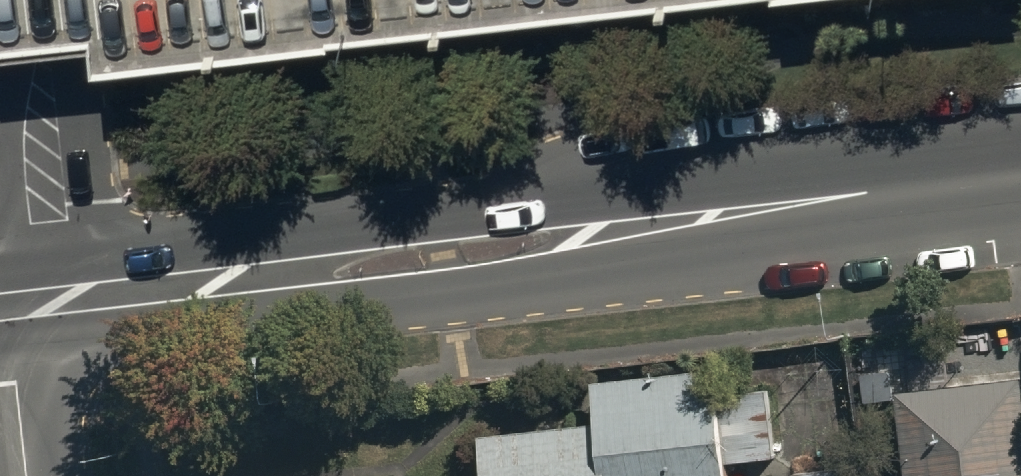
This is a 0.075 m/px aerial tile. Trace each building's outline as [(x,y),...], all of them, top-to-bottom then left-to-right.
[(95,20),(98,47),(335,20),(335,15),(468,0),(0,0),(0,30),(95,20)] [(730,455),(722,385),(719,357),(593,371),(598,412),(481,425),(486,470),(430,475),(732,475),(730,455)] [(896,380),(907,475),(1020,475),(1020,365),(896,380)] [(722,385),(730,455),(777,449),(769,380),(722,385)] [(863,458),(794,466),(795,475),(865,475),(863,458)]
